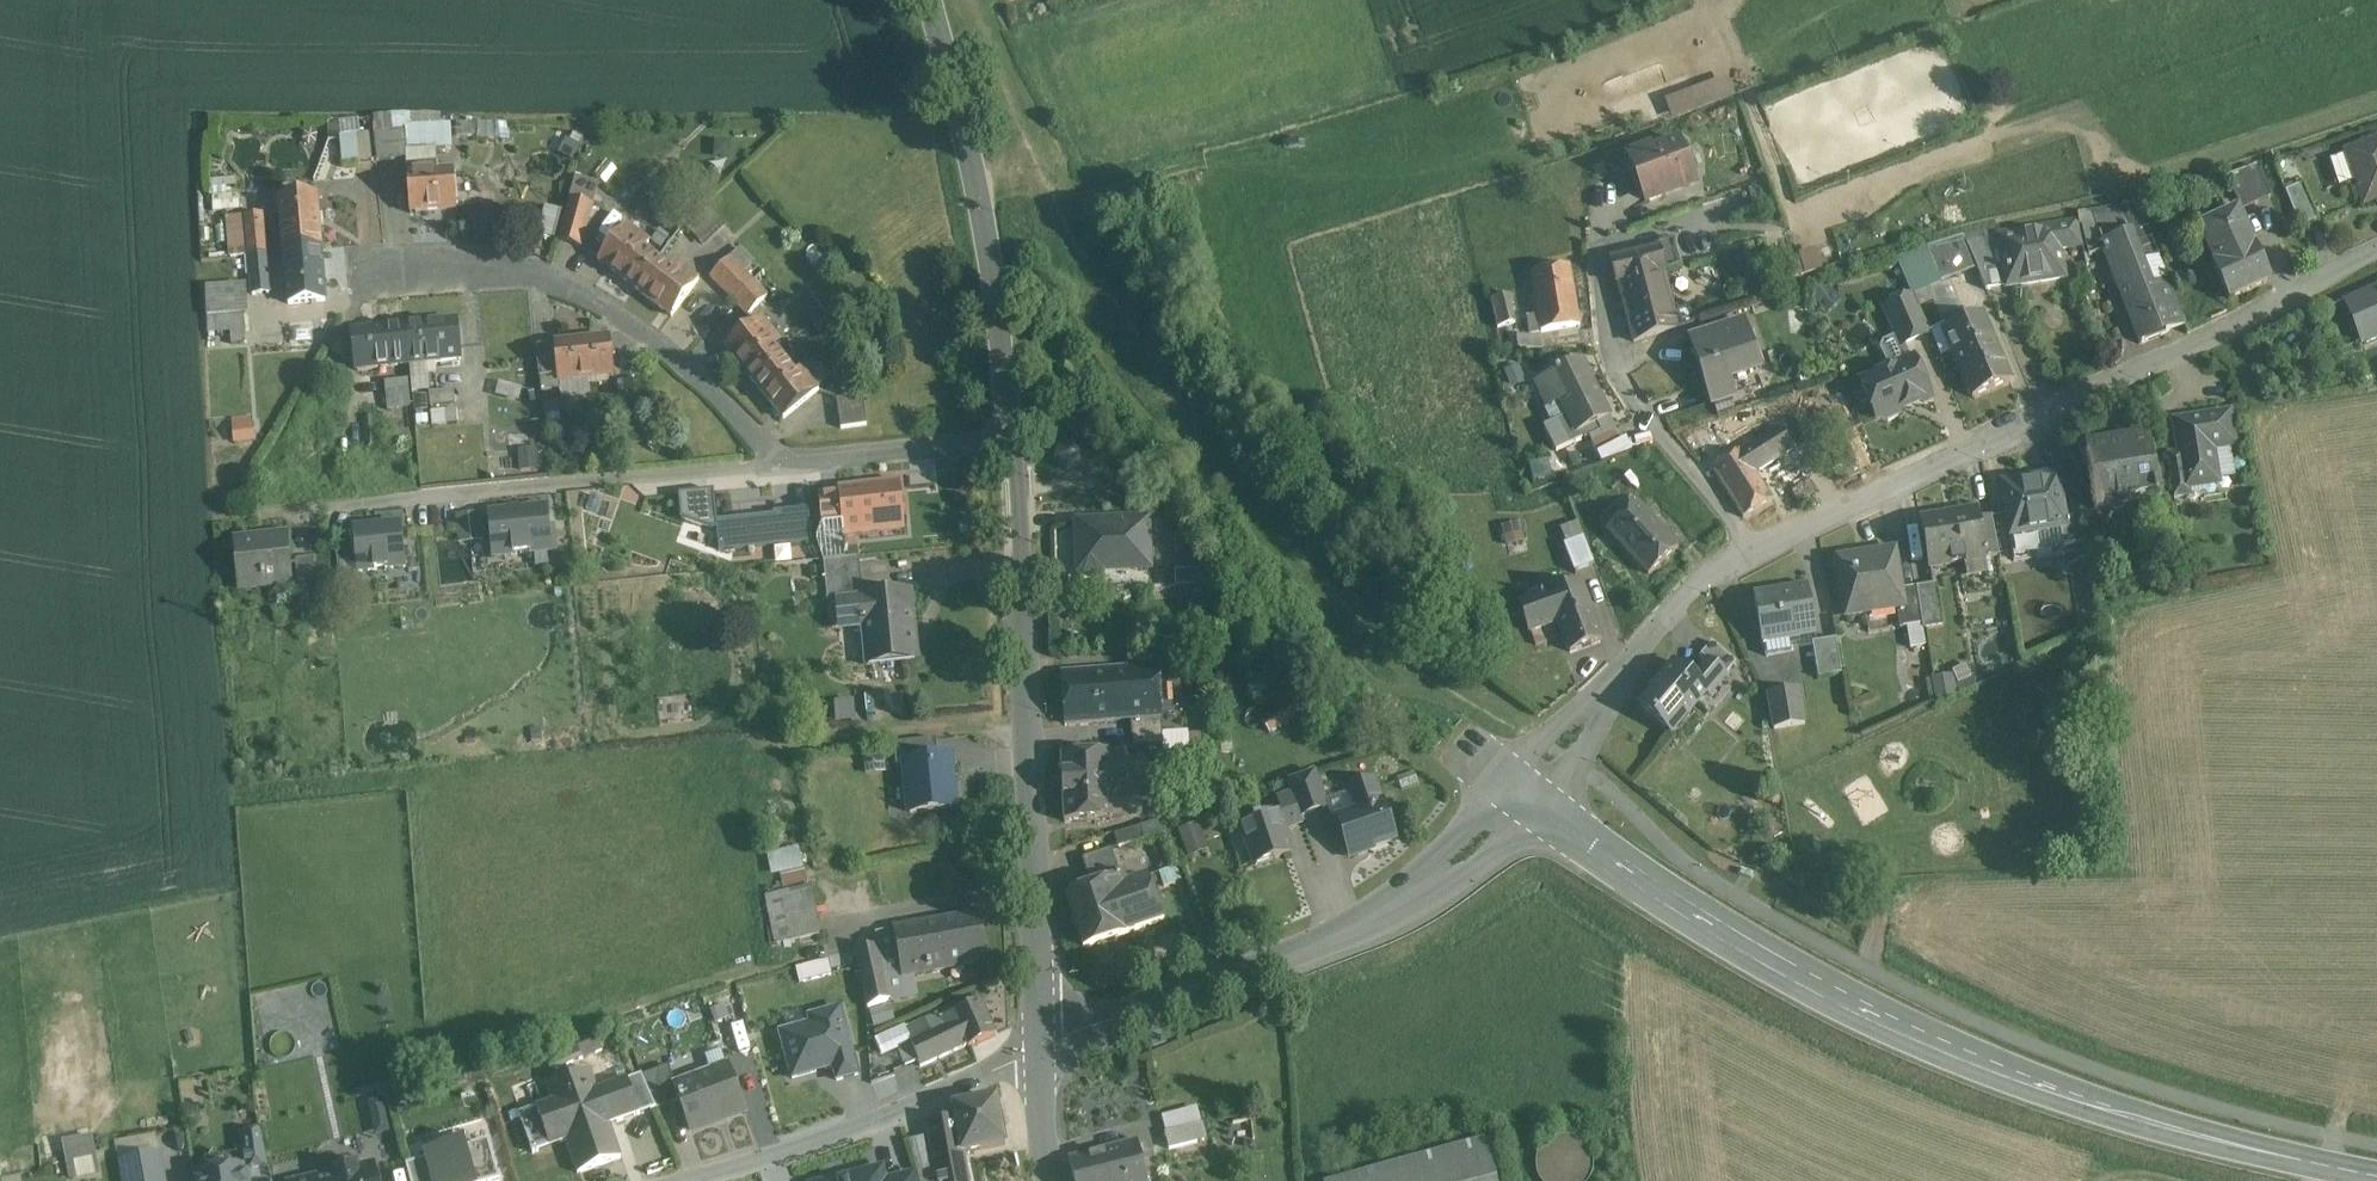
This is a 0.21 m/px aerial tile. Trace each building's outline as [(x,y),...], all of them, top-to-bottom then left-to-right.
[(1665,98),(1672,116),(1734,92),(1728,75),(1665,98)] [(445,151),(444,128),(405,128),(406,131),(407,152),(435,151),(445,151)] [(406,131),(373,134),(376,162),(408,159),(407,152),(406,131)] [(369,134),(355,136),(357,163),(372,162),(369,134)] [(355,136),(340,137),(342,164),(357,163),(355,136)] [(730,144),(715,143),(715,151),(720,158),(728,158),(730,144)] [(2347,155),(2365,203),(2376,198),(2376,144),(2347,155)] [(1678,145),(1633,164),(1649,205),(1695,186),(1678,145)] [(435,151),(407,152),(408,159),(408,166),(406,166),(409,214),(457,210),(454,171),(438,173),(435,151)] [(2255,171),(2225,182),(2238,214),(2268,202),(2255,171)] [(2317,223),(2302,188),(2284,195),(2299,230),(2317,223)] [(238,195),(211,197),(212,212),(239,210),(238,195)] [(315,197),(279,200),(283,252),(320,249),(315,197)] [(591,206),(572,200),(560,242),(579,247),(591,206)] [(681,216),(667,206),(655,222),(669,232),(681,216)] [(2136,209),(2077,220),(2078,237),(2084,234),(2089,259),(2100,253),(2099,251),(2104,249),(2102,244),(2127,234),(2125,230),(2143,225),(2136,209)] [(261,215),(245,217),(247,243),(264,242),(261,215)] [(245,217),(225,218),(229,257),(245,256),(248,256),(247,243),(245,217)] [(2237,217),(2198,233),(2213,269),(2211,270),(2227,306),(2268,287),(2253,254),(2252,254),(2237,217)] [(626,225),(598,262),(635,290),(657,260),(658,259),(644,249),(649,243),(640,236),(626,225)] [(2076,231),(1998,245),(2005,289),(2006,291),(2062,280),(2057,254),(2080,250),(2076,231)] [(1996,234),(1961,240),(1976,273),(1984,292),(2005,289),(1998,245),(1996,234)] [(2149,290),(2127,234),(2102,244),(2104,249),(2099,251),(2100,253),(2101,255),(2105,254),(2142,347),(2167,337),(2149,290)] [(1961,240),(1925,252),(1940,287),(1976,273),(1961,240)] [(264,242),(247,243),(248,256),(265,254),(264,242)] [(1674,245),(1658,249),(1659,253),(1665,274),(1681,270),(1674,245)] [(758,270),(736,247),(726,257),(728,260),(741,272),(748,280),(758,270)] [(320,249),(283,252),(287,304),(324,301),(320,249)] [(1925,252),(1895,264),(1911,299),(1940,287),(1925,252)] [(1659,253),(1611,267),(1617,288),(1619,287),(1662,275),(1665,274),(1659,253)] [(248,256),(245,256),(248,295),(268,293),(265,254),(248,256)] [(1816,256),(1799,262),(1805,279),(1822,273),(1816,256)] [(680,278),(657,260),(635,290),(673,318),(700,282),(685,272),(680,278)] [(728,260),(710,278),(723,290),(741,272),(728,260)] [(1570,269),(1532,276),(1542,335),(1580,329),(1570,269)] [(741,272),(723,290),(734,301),(752,284),(748,280),(741,272)] [(1662,275),(1619,287),(1630,330),(1674,317),(1674,316),(1662,275)] [(2167,283),(2149,290),(2167,337),(2186,329),(2167,283)] [(734,301),(731,305),(742,316),(763,296),(752,284),(734,301)] [(2342,304),(2363,350),(2376,344),(2376,287),(2342,304)] [(1509,298),(1491,303),(1499,331),(1516,326),(1509,298)] [(1910,300),(1884,312),(1900,349),(1927,337),(1910,300)] [(1689,311),(1674,316),(1674,317),(1678,331),(1694,326),(1689,311)] [(1674,317),(1630,330),(1635,345),(1678,331),(1674,317)] [(1980,318),(1942,334),(1972,401),(2010,384),(1980,318)] [(773,333),(762,320),(726,349),(755,383),(784,360),(766,338),(773,333)] [(405,327),(404,327),(408,364),(460,359),(456,323),(405,327)] [(404,327),(351,332),(355,370),(408,365),(408,364),(404,327),(405,327),(404,327)] [(1744,327),(1688,345),(1708,407),(1733,398),(1726,376),(1757,366),(1744,327)] [(609,338),(554,344),(555,347),(558,382),(560,382),(560,389),(559,390),(560,396),(588,393),(587,379),(613,376),(609,338)] [(1544,339),(1518,338),(1519,350),(1544,352),(1544,339)] [(555,347),(537,349),(541,391),(559,390),(560,389),(560,382),(558,382),(555,347)] [(801,382),(784,360),(755,383),(784,418),(819,389),(808,376),(801,382)] [(1912,362),(1893,371),(1887,368),(1876,373),(1873,380),(1864,384),(1862,390),(1870,407),(1876,410),(1881,420),(1887,423),(1898,418),(1901,412),(1919,404),(1923,405),(1930,402),(1912,362)] [(1580,364),(1559,375),(1558,374),(1555,376),(1555,377),(1536,386),(1549,411),(1562,404),(1561,403),(1592,387),(1580,364)] [(408,380),(385,383),(387,409),(410,406),(408,380)] [(632,381),(617,382),(621,415),(635,414),(632,381)] [(1592,387),(1561,403),(1562,404),(1549,411),(1544,413),(1551,427),(1555,424),(1567,448),(1584,440),(1584,442),(1600,434),(1596,426),(1609,420),(1592,387)] [(453,390),(429,392),(430,405),(454,403),(453,390)] [(861,393),(835,395),(840,427),(866,424),(861,393)] [(455,410),(431,412),(432,425),(457,423),(455,410)] [(234,415),(234,438),(255,439),(256,415),(234,415)] [(1609,420),(1596,426),(1600,434),(1602,438),(1614,432),(1609,420)] [(2228,420),(2175,428),(2180,459),(2186,493),(2187,493),(2216,488),(2210,453),(2233,450),(2228,420)] [(1794,447),(1806,440),(1793,421),(1782,428),(1794,447)] [(1778,430),(1740,454),(1739,453),(1711,471),(1743,520),(1771,501),(1755,476),(1793,452),(1778,430)] [(408,431),(384,434),(386,444),(409,441),(408,431)] [(1602,438),(1591,444),(1597,456),(1620,444),(1614,432),(1602,438)] [(1088,478),(1081,435),(1060,438),(1067,481),(1088,478)] [(1620,444),(1597,456),(1602,466),(1631,455),(1625,442),(1620,444)] [(2146,444),(2084,456),(2095,522),(2119,518),(2117,509),(2154,502),(2156,511),(2158,510),(2146,444)] [(1566,456),(1528,465),(1533,486),(1571,477),(1566,456)] [(2180,459),(2166,461),(2173,503),(2188,501),(2187,493),(2186,493),(2180,459)] [(1789,464),(1773,473),(1785,493),(1801,484),(1789,464)] [(2058,477),(2001,486),(2010,540),(2060,532),(2067,531),(2065,520),(2058,477)] [(838,491),(818,493),(822,526),(816,538),(817,544),(822,560),(823,560),(845,558),(845,553),(848,549),(847,543),(844,541),(843,534),(902,529),(898,482),(838,488),(838,491)] [(1637,505),(1607,535),(1649,578),(1679,549),(1637,505)] [(546,506),(490,511),(494,552),(550,546),(546,506)] [(484,512),(458,513),(459,541),(485,540),(484,512)] [(809,512),(775,515),(778,544),(790,543),(790,546),(812,544),(809,512)] [(1977,514),(1920,524),(1929,571),(1964,565),(1985,561),(1978,522),(1977,514)] [(775,515),(711,521),(714,551),(778,544),(775,515)] [(2080,518),(2065,520),(2067,531),(2060,532),(2063,550),(2084,547),(2080,518)] [(1148,519),(1076,521),(1078,572),(1083,577),(1099,576),(1103,571),(1103,562),(1150,560),(1148,519)] [(352,525),(357,571),(405,566),(400,520),(352,525)] [(1992,520),(1978,522),(1985,561),(1999,559),(1992,520)] [(1577,524),(1559,530),(1564,545),(1582,539),(1577,524)] [(286,534),(234,539),(238,588),(291,583),(286,534)] [(1564,545),(1564,546),(1574,572),(1593,565),(1583,539),(1582,539),(1564,545)] [(1895,553),(1837,562),(1846,620),(1897,612),(1905,611),(1902,593),(1895,553)] [(845,558),(823,560),(827,604),(843,603),(843,599),(860,597),(856,557),(845,558)] [(312,558),(294,559),(298,601),(316,599),(312,558)] [(1985,561),(1964,565),(1967,579),(1988,576),(1985,561)] [(1563,586),(1545,593),(1546,596),(1543,597),(1542,595),(1539,596),(1540,598),(1520,606),(1530,633),(1558,623),(1557,619),(1589,607),(1581,584),(1564,590),(1563,586)] [(1194,610),(1198,586),(1187,585),(1184,606),(1192,608),(1192,609),(1194,610)] [(1936,587),(1916,590),(1922,628),(1923,633),(1944,629),(1936,587)] [(1905,611),(1897,612),(1900,632),(1907,631),(1922,628),(1916,590),(1902,593),(1905,611)] [(1808,591),(1755,600),(1763,644),(1815,635),(1808,591)] [(860,597),(843,599),(843,603),(845,627),(864,625),(867,659),(914,655),(908,593),(860,597)] [(1589,607),(1557,619),(1558,623),(1569,653),(1600,642),(1588,609),(1590,608),(1589,607)] [(1922,628),(1907,631),(1910,651),(1926,648),(1923,633),(1922,628)] [(1836,641),(1812,645),(1818,680),(1842,676),(1836,641)] [(1737,666),(1713,644),(1702,656),(1709,663),(1726,678),(1737,666)] [(1726,678),(1709,663),(1692,681),(1711,696),(1726,678)] [(1674,665),(1659,682),(1661,684),(1638,710),(1671,738),(1697,707),(1704,714),(1716,700),(1711,696),(1692,681),(1692,680),(1674,665)] [(1162,666),(1115,668),(1118,721),(1132,720),(1165,718),(1162,666)] [(1115,668),(1062,671),(1065,724),(1118,721),(1115,668)] [(1953,684),(1935,687),(1937,701),(1955,698),(1953,684)] [(1799,690),(1768,696),(1774,731),(1805,726),(1799,690)] [(1260,723),(1266,731),(1301,704),(1295,696),(1260,723)] [(1165,718),(1132,720),(1133,747),(1166,745),(1165,718)] [(936,739),(893,743),(895,765),(905,764),(905,763),(938,759),(936,739)] [(1106,752),(1061,755),(1064,823),(1111,818),(1110,803),(1106,753),(1106,752)] [(1145,761),(1126,762),(1125,752),(1106,753),(1110,803),(1148,801),(1145,761)] [(938,759),(905,763),(905,764),(910,813),(954,809),(950,758),(938,759)] [(1314,772),(1287,781),(1291,795),(1299,817),(1326,808),(1314,772)] [(1373,782),(1348,790),(1356,813),(1337,820),(1349,856),(1394,840),(1382,804),(1381,805),(1373,782)] [(1291,795),(1277,800),(1287,830),(1302,825),(1299,817),(1291,795)] [(1281,816),(1262,823),(1261,820),(1255,822),(1256,825),(1244,829),(1258,869),(1295,856),(1281,816)] [(1142,827),(1114,835),(1118,848),(1146,840),(1142,827)] [(802,847),(772,853),(779,888),(809,883),(802,847)] [(1113,849),(1084,859),(1094,886),(1122,876),(1113,849)] [(1094,886),(1068,895),(1086,946),(1129,932),(1128,931),(1165,918),(1165,917),(1164,918),(1150,877),(1126,886),(1122,876),(1094,886)] [(810,890),(766,899),(776,947),(819,938),(810,890)] [(977,917),(938,924),(947,969),(985,961),(977,917)] [(938,924),(895,932),(904,977),(915,975),(947,969),(938,924)] [(904,977),(895,932),(878,935),(880,948),(891,1003),(919,997),(915,975),(904,977)] [(880,948),(855,952),(867,1007),(867,1008),(891,1003),(880,948)] [(827,962),(810,966),(814,979),(830,975),(827,962)] [(940,1020),(939,1020),(942,1026),(910,1040),(918,1062),(920,1067),(968,1045),(968,1047),(994,1035),(979,1003),(940,1020)] [(809,1023),(777,1032),(791,1081),(831,1069),(835,1083),(858,1076),(839,1007),(807,1015),(809,1023)] [(938,1015),(905,1029),(910,1040),(942,1026),(939,1020),(940,1020),(938,1015)] [(904,1026),(874,1039),(881,1053),(898,1046),(897,1045),(910,1040),(905,1029),(904,1026)] [(918,1062),(910,1040),(897,1045),(898,1046),(905,1066),(918,1062)] [(576,1047),(550,1058),(555,1071),(582,1060),(576,1047)] [(720,1048),(703,1054),(711,1075),(728,1069),(720,1048)] [(668,1067),(641,1077),(656,1110),(679,1101),(676,1093),(678,1092),(668,1067)] [(711,1075),(697,1080),(698,1085),(678,1092),(676,1093),(679,1101),(690,1131),(744,1111),(728,1069),(711,1075)] [(590,1071),(546,1087),(552,1102),(517,1114),(531,1154),(566,1142),(577,1174),(620,1159),(610,1128),(640,1118),(627,1080),(597,1091),(590,1071)] [(382,1099),(368,1102),(376,1136),(391,1133),(382,1099)] [(996,1101),(953,1110),(955,1121),(963,1155),(1005,1146),(996,1101)] [(925,1127),(936,1180),(969,1180),(963,1155),(955,1121),(925,1127)] [(1198,1123),(1160,1134),(1165,1150),(1202,1140),(1198,1123)] [(267,1165),(259,1130),(241,1133),(244,1158),(251,1165),(251,1167),(267,1165)] [(406,1164),(411,1180),(496,1180),(498,1180),(488,1143),(471,1148),(468,1135),(417,1149),(420,1160),(406,1164)] [(68,1180),(69,1180),(99,1175),(92,1136),(61,1142),(68,1180)] [(1558,1140),(1553,1142),(1548,1145),(1544,1149),(1541,1153),(1538,1158),(1537,1164),(1537,1169),(1538,1175),(1540,1180),(1591,1180),(1593,1176),(1594,1171),(1594,1165),(1593,1160),(1591,1154),(1588,1150),(1584,1146),(1580,1142),(1575,1140),(1569,1139),(1563,1139),(1558,1140)] [(1334,1180),(1496,1180),(1485,1140),(1334,1180)] [(1069,1159),(1074,1180),(1148,1180),(1138,1141),(1069,1159)] [(119,1160),(123,1180),(163,1180),(158,1153),(119,1160)] [(335,1161),(331,1167),(334,1176),(309,1180),(376,1180),(373,1167),(356,1171),(354,1162),(348,1158),(335,1161)] [(192,1174),(193,1180),(248,1180),(245,1166),(192,1174)] [(844,1180),(883,1180),(881,1172),(844,1180)]
